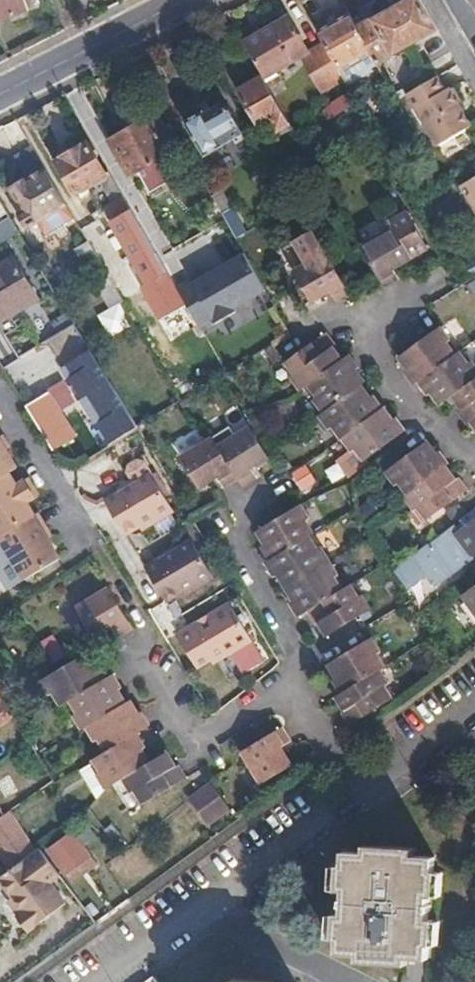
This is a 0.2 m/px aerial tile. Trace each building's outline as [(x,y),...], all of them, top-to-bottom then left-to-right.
[(41,5),(39,0),(0,0),(0,19),(41,5)] [(438,32),(418,0),(415,0),(366,27),(359,30),(374,56),(379,65),(438,32)] [(366,27),(358,12),(350,15),(359,30),(366,27)] [(359,30),(350,15),(316,35),(322,45),(340,75),(374,56),(359,30)] [(302,56),(282,22),(244,43),(264,78),(299,58),(302,56)] [(340,75),(322,45),(302,56),(299,58),(319,93),(342,79),(340,75)] [(441,146),(474,127),(474,119),(457,86),(452,88),(445,75),(411,94),(419,107),(441,146)] [(270,88),(269,87),(267,83),(265,80),(242,93),(262,127),(271,123),(277,133),(292,126),(270,88)] [(377,114),(366,96),(356,102),(360,108),(369,125),(373,123),(371,118),(377,114)] [(409,117),(398,98),(387,104),(398,123),(409,117)] [(187,120),(206,156),(244,134),(226,102),(207,113),(205,110),(187,120)] [(336,114),(343,124),(358,115),(351,105),(336,114)] [(111,139),(131,176),(171,154),(151,118),(111,139)] [(107,174),(89,145),(61,161),(70,176),(79,191),(107,174)] [(68,204),(47,169),(14,188),(28,211),(24,213),(32,226),(41,220),(68,204)] [(125,196),(120,188),(108,195),(112,203),(125,196)] [(182,296),(141,224),(128,202),(125,196),(112,203),(109,206),(142,263),(153,282),(147,286),(160,309),(182,296)] [(151,218),(138,196),(128,202),(141,224),(151,218)] [(0,198),(0,216),(8,211),(0,198)] [(307,207),(304,200),(299,202),(303,209),(307,207)] [(303,209),(299,202),(293,205),(297,212),(303,209)] [(68,204),(41,220),(48,233),(76,217),(68,204)] [(396,265),(430,247),(417,227),(404,205),(387,214),(392,226),(360,243),(360,244),(381,282),(382,282),(384,287),(402,277),(396,265)] [(248,232),(233,206),(223,212),(234,231),(238,238),(248,232)] [(234,231),(223,212),(205,222),(216,241),(234,231)] [(114,282),(97,252),(90,241),(81,246),(94,268),(91,270),(101,288),(114,282)] [(351,292),(327,250),(293,269),(311,300),(330,291),(336,300),(351,292)] [(259,314),(253,305),(274,293),(250,252),(197,283),(226,333),(259,314)] [(37,298),(39,297),(14,257),(13,255),(0,263),(0,321),(37,298)] [(153,282),(142,263),(147,286),(153,282)] [(124,297),(114,282),(101,288),(112,305),(120,300),(122,299),(124,297)] [(132,303),(130,297),(122,299),(120,300),(125,308),(132,303)] [(207,305),(194,312),(204,331),(217,325),(207,305)] [(143,322),(140,316),(133,320),(136,325),(140,324),(143,322)] [(402,372),(411,384),(414,381),(452,354),(443,342),(449,338),(440,325),(395,358),(404,370),(402,372)] [(335,364),(325,351),(327,349),(319,338),(281,365),(290,378),(283,383),(292,395),(297,391),(302,387),(335,364)] [(458,350),(449,338),(443,342),(452,354),(458,350)] [(471,360),(461,347),(458,350),(467,362),(471,360)] [(474,376),(474,365),(471,360),(467,362),(458,350),(452,354),(414,381),(423,394),(425,392),(435,405),(451,394),(474,376)] [(307,404),(316,417),(354,389),(359,385),(349,371),(352,369),(343,357),(335,364),(302,387),(312,400),(307,404)] [(139,425),(124,400),(100,361),(77,375),(105,421),(99,425),(110,443),(139,425)] [(290,378),(281,365),(274,371),(283,383),(290,378)] [(474,416),(474,376),(451,394),(461,408),(459,409),(468,422),(472,418),(474,416)] [(312,400),(302,387),(297,391),(307,404),(312,400)] [(335,441),(375,412),(366,400),(364,402),(354,389),(316,417),(312,420),(321,432),(326,428),(335,441)] [(78,437),(51,392),(28,406),(55,451),(78,437)] [(360,463),(400,434),(390,420),(387,422),(378,410),(375,412),(335,441),(345,455),(351,450),(360,463)] [(255,424),(223,444),(238,469),(244,480),(259,472),(257,469),(276,458),(255,424)] [(335,441),(326,428),(321,432),(330,445),(335,441)] [(238,469),(223,444),(216,434),(184,454),(203,486),(223,474),(224,477),(238,469)] [(14,451),(7,436),(1,440),(10,454),(14,451)] [(0,438),(0,476),(3,481),(11,476),(20,471),(10,454),(1,440),(0,438)] [(406,497),(445,469),(435,455),(432,457),(423,444),(380,476),(390,489),(396,485),(406,497)] [(360,463),(351,450),(345,455),(354,467),(360,463)] [(307,464),(294,471),(305,490),(317,483),(307,464)] [(414,509),(423,522),(463,493),(455,482),(459,479),(449,466),(445,469),(406,497),(400,502),(408,513),(414,509)] [(127,532),(172,505),(152,471),(107,499),(126,531),(127,532)] [(25,482),(16,487),(11,476),(3,481),(0,483),(0,537),(1,538),(27,523),(35,518),(27,503),(35,500),(25,482)] [(406,497),(396,485),(390,489),(400,502),(406,497)] [(317,529),(309,516),(314,513),(306,499),(262,525),(270,539),(267,541),(275,555),(310,533),(317,529)] [(423,522),(414,509),(408,513),(417,526),(423,522)] [(474,523),(474,510),(463,519),(469,527),(474,523)] [(322,526),(314,513),(309,516),(317,529),(322,526)] [(48,528),(40,515),(35,518),(27,523),(52,566),(60,561),(49,541),(43,531),(48,528)] [(52,566),(27,523),(1,538),(26,581),(52,566)] [(474,555),(474,523),(469,527),(460,534),(456,529),(442,540),(446,546),(434,555),(427,545),(417,553),(435,585),(474,555)] [(54,538),(48,528),(43,531),(49,541),(54,538)] [(325,543),(317,529),(310,533),(319,547),(325,543)] [(289,582),(333,556),(325,543),(319,547),(310,533),(275,555),(270,557),(279,572),(282,570),(289,582)] [(167,598),(213,570),(193,539),(147,566),(167,598)] [(295,598),(303,611),(308,608),(344,586),(337,573),(342,570),(333,556),(289,582),(298,597),(295,598)] [(349,583),(342,570),(337,573),(344,586),(349,583)] [(364,592),(355,579),(349,583),(357,597),(364,592)] [(372,606),(364,592),(357,597),(349,583),(344,586),(308,608),(316,622),(320,620),(328,633),(372,606)] [(111,590),(80,610),(100,641),(117,631),(123,641),(137,632),(111,590)] [(196,630),(234,607),(232,601),(193,625),(196,630)] [(179,634),(199,668),(251,635),(234,607),(196,630),(193,625),(179,634)] [(334,678),(342,691),(380,667),(382,666),(375,654),(381,650),(371,636),(330,662),(338,675),(334,678)] [(388,662),(381,650),(375,654),(382,666),(388,662)] [(67,703),(100,683),(93,671),(90,672),(82,659),(36,687),(45,701),(50,698),(58,709),(61,707),(67,703)] [(391,697),(383,685),(389,681),(380,667),(342,691),(336,695),(344,708),(341,710),(350,723),(391,697)] [(69,720),(78,735),(83,732),(124,706),(116,693),(118,692),(110,678),(100,683),(67,703),(75,716),(69,720)] [(397,693),(389,681),(383,685),(391,697),(397,693)] [(58,709),(50,698),(45,701),(52,713),(58,709)] [(75,716),(67,703),(61,707),(69,720),(75,716)] [(134,736),(147,728),(140,715),(137,717),(129,704),(124,706),(83,732),(90,744),(95,741),(103,755),(134,736)] [(237,752),(256,784),(287,766),(277,750),(287,744),(278,728),(237,752)] [(149,764),(141,752),(143,751),(134,736),(103,755),(98,758),(91,762),(100,776),(94,779),(102,793),(119,782),(149,764)] [(103,755),(95,741),(90,744),(98,758),(103,755)] [(184,779),(176,766),(174,768),(166,754),(149,764),(119,782),(127,795),(132,792),(140,806),(184,779)] [(100,776),(91,762),(86,765),(94,779),(100,776)] [(204,824),(223,808),(206,788),(187,803),(204,824)] [(140,806),(132,792),(127,795),(135,809),(140,806)] [(0,818),(0,856),(3,861),(34,844),(14,810),(0,818)] [(78,830),(89,847),(105,835),(94,819),(78,830)] [(52,848),(69,872),(75,881),(101,863),(95,855),(89,847),(78,830),(52,848)] [(357,963),(405,966),(405,957),(406,942),(425,942),(429,943),(431,919),(425,919),(426,895),(432,895),(435,871),(431,855),(411,854),(412,845),(363,842),(363,851),(342,849),(342,865),(338,865),(337,890),(343,890),(342,914),(335,914),(333,938),(338,938),(337,953),(357,955),(357,963)] [(69,900),(46,872),(56,864),(43,845),(21,861),(1,877),(25,910),(20,915),(30,929),(69,900)] [(425,942),(406,942),(405,957),(424,958),(425,942)]
